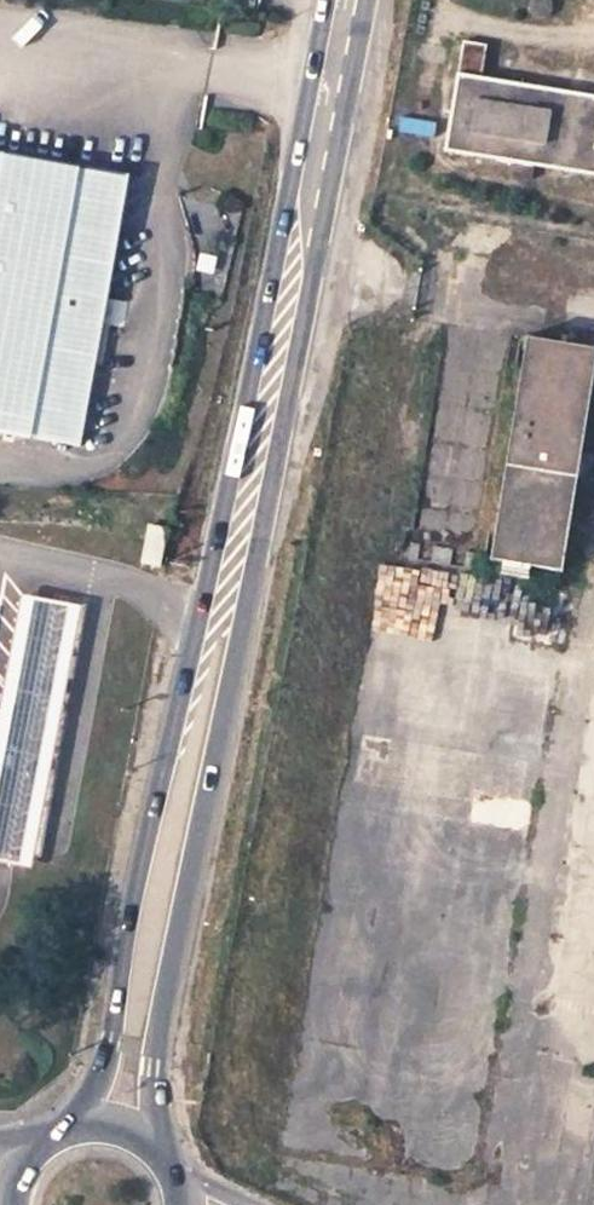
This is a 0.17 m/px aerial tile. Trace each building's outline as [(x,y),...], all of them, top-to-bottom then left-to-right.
[(536,1),(533,3),(531,7),(531,10),(534,14),(536,15),(542,17),(546,17),(550,16),(552,11),(551,3),(551,0),(536,0),(536,1)] [(448,151),(519,163),(516,177),(532,181),(534,165),(593,175),(593,98),(481,79),(486,47),(465,44),(448,151)] [(135,180),(0,150),(0,430),(83,448),(135,180)] [(493,562),(504,564),(532,569),(564,574),(593,388),(593,351),(529,340),(493,562)] [(144,558),(175,564),(182,529),(152,523),(144,558)] [(504,564),(503,576),(531,581),(532,569),(504,564)]
